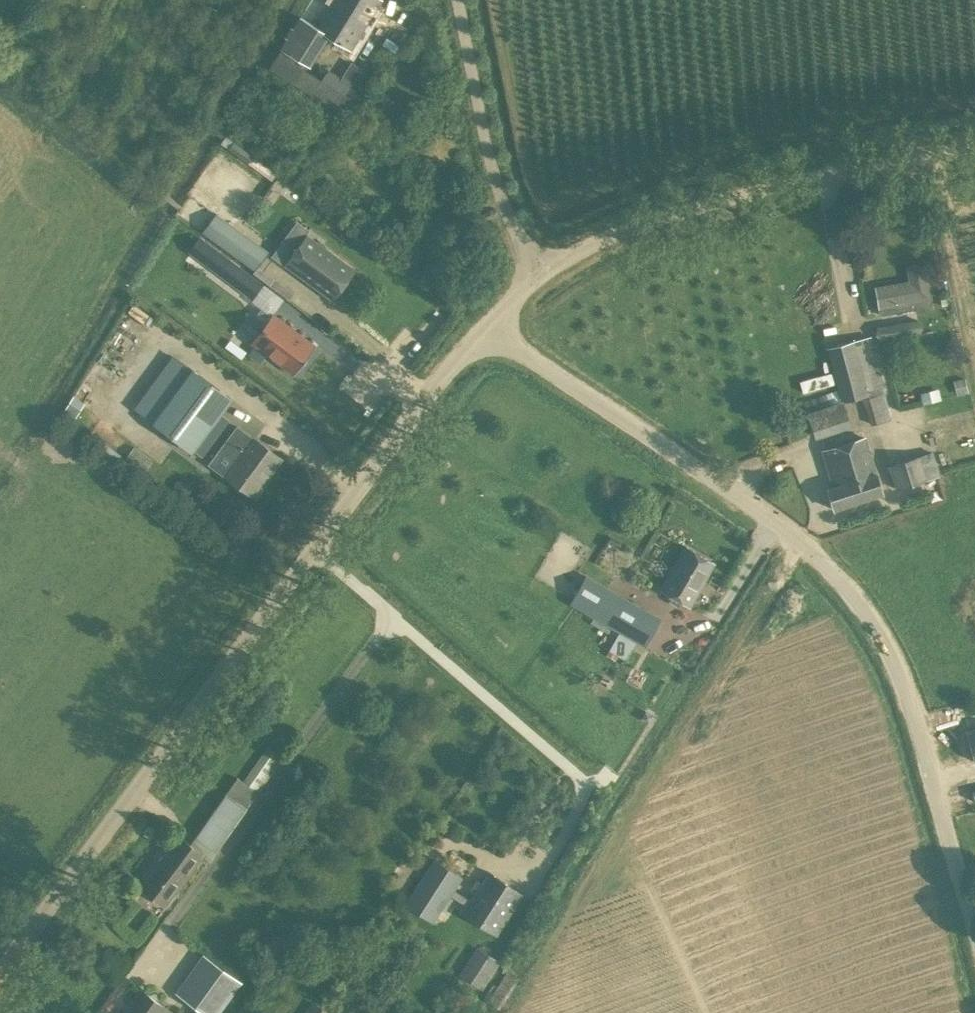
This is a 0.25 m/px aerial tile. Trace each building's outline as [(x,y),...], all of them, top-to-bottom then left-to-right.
[(270,68),(296,84),(307,65),(311,68),(330,37),(351,50),(381,1),(380,0),(334,0),(329,9),(315,0),(313,0),(282,50),(270,68)] [(332,117),(353,85),(329,70),(309,103),(332,117)] [(272,184),(277,176),(225,139),(220,146),(272,184)] [(254,271),(269,252),(216,213),(201,232),(254,271)] [(307,235),(285,264),(333,300),(355,270),(307,235)] [(263,284),(200,237),(189,251),(252,298),(263,284)] [(910,281),(876,287),(882,315),(916,309),(917,312),(933,309),(931,299),(925,264),(907,267),(910,281)] [(259,266),(255,272),(289,299),(294,293),(259,266)] [(299,371),(316,343),(274,312),(255,343),(299,371)] [(919,332),(917,321),(877,328),(880,340),(919,332)] [(841,401),(862,394),(870,425),(892,420),(883,388),(885,388),(871,338),(855,342),(827,350),(838,390),(841,401)] [(242,360),(247,353),(230,341),(225,348),(242,360)] [(191,369),(152,422),(193,452),(232,399),(191,369)] [(852,428),(843,401),(840,402),(836,391),(803,401),(807,413),(816,440),(852,428)] [(65,409),(77,414),(83,399),(72,394),(65,409)] [(216,454),(235,468),(226,482),(249,500),(266,476),(269,477),(282,459),(237,426),(216,454)] [(832,486),(828,487),(835,510),(883,495),(879,481),(876,471),(866,439),(821,453),(832,486)] [(889,467),(890,468),(893,477),(897,489),(940,476),(933,453),(889,467)] [(690,607),(715,564),(686,547),(661,590),(690,607)] [(570,605),(590,616),(645,646),(661,619),(606,587),(586,577),(570,605)] [(191,845),(179,836),(140,887),(166,907),(202,856),(210,860),(246,809),(283,758),(268,747),(261,757),(243,782),(237,777),(226,794),(225,794),(191,845)] [(433,924),(455,890),(463,878),(435,860),(406,904),(433,924)] [(523,895),(489,872),(482,883),(477,879),(471,888),(476,892),(466,908),(463,912),(497,935),(523,895)] [(500,963),(483,952),(466,978),(483,989),(500,963)] [(205,1012),(219,1012),(242,980),(204,953),(176,992),(205,1012)] [(499,1005),(516,975),(506,969),(489,999),(499,1005)] [(141,990),(125,1012),(173,1012),(141,990)] [(312,1003),(305,1012),(325,1012),(312,1003)]
